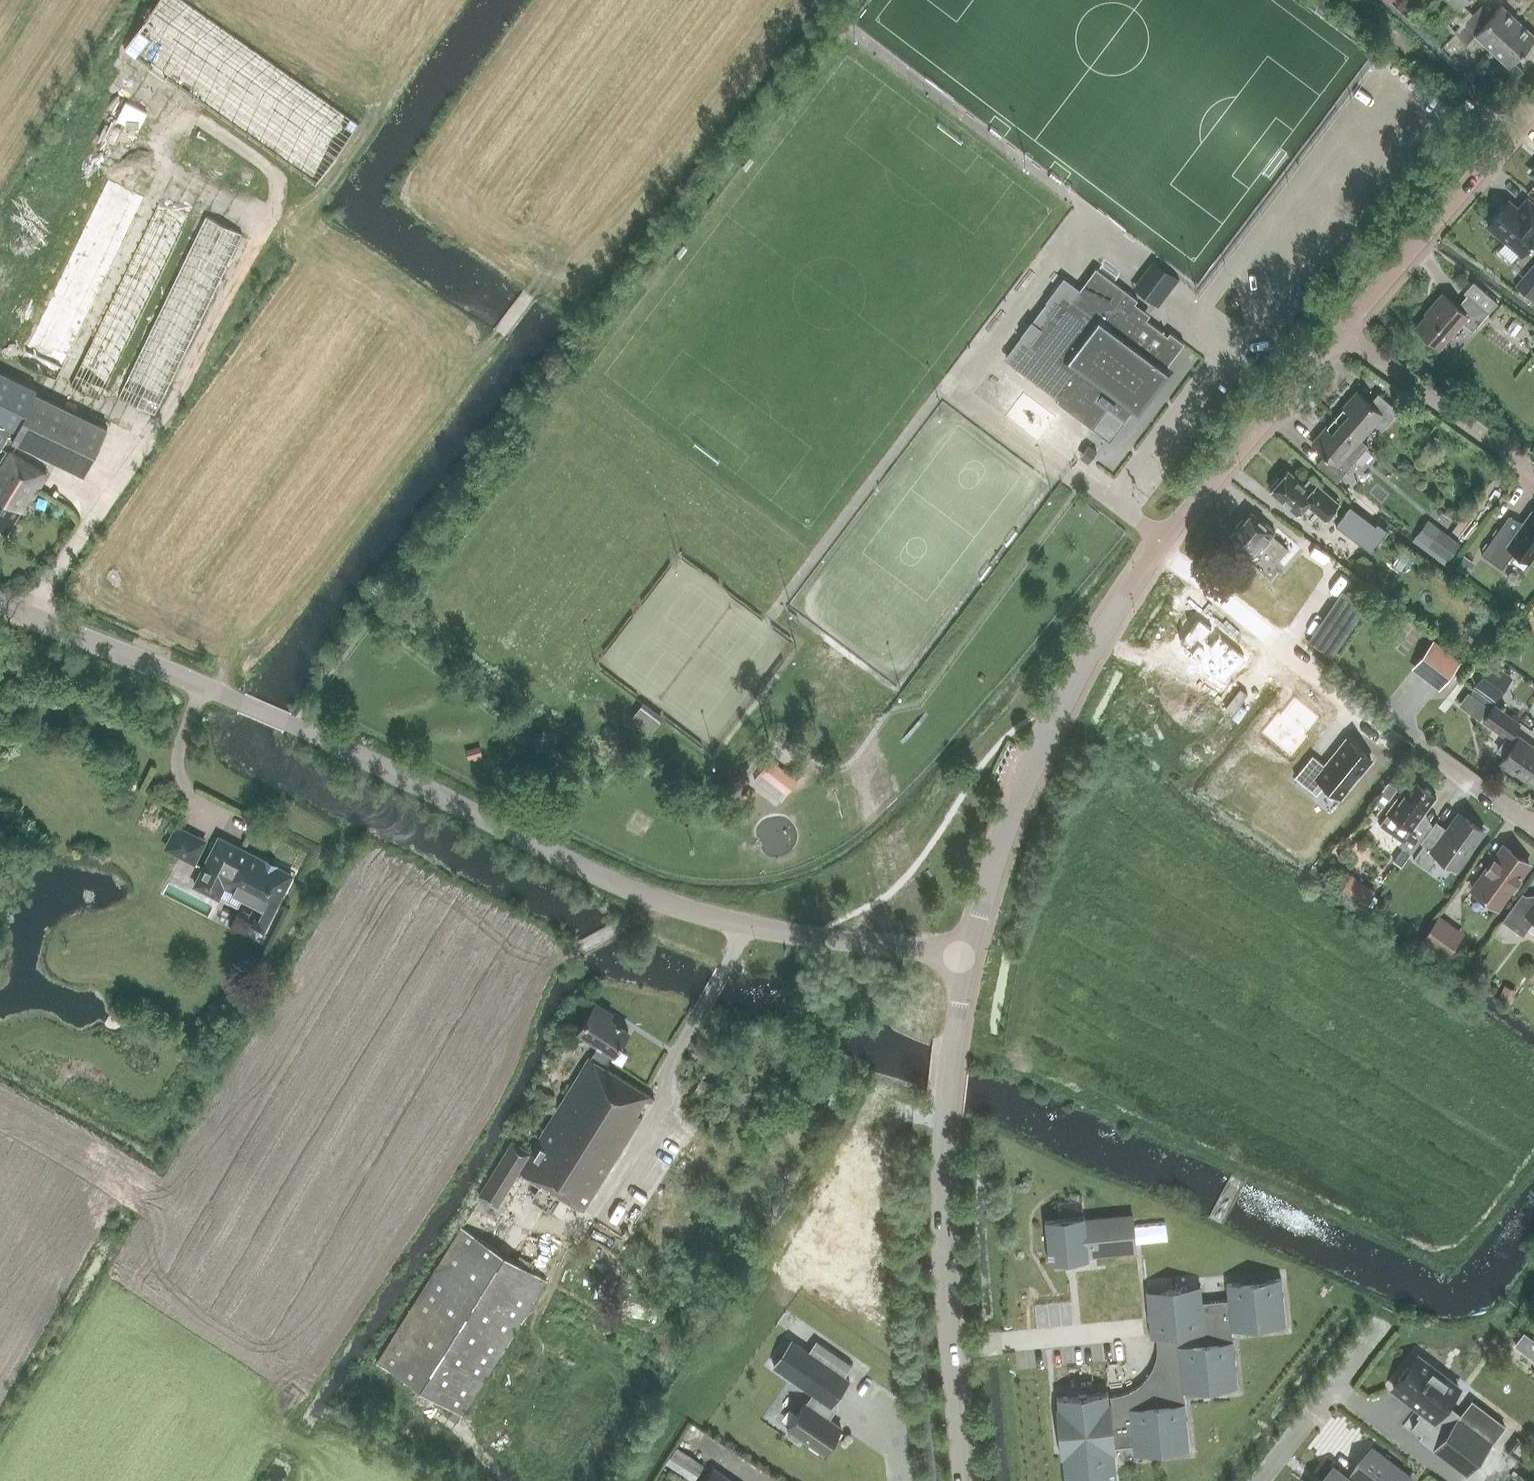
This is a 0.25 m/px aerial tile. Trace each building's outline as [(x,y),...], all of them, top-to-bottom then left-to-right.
[(367,117),(190,0),(164,0),(130,51),(246,127),(252,119),(297,149),(290,159),(324,181),(367,117)] [(1440,12),(1446,18),(1441,24),(1453,35),(1466,20),(1467,20),(1473,15),(1461,4),(1464,0),(1450,0),(1440,12)] [(1453,35),(1447,41),(1459,52),(1464,46),(1471,52),(1481,42),(1490,51),(1518,21),(1501,5),(1478,30),(1467,20),(1466,20),(1453,35)] [(1490,51),(1501,60),(1491,71),(1498,77),(1493,82),(1504,92),(1523,72),(1512,62),(1533,38),(1533,35),(1518,21),(1490,51)] [(1467,113),(1473,106),(1465,99),(1459,106),(1467,113)] [(79,381),(150,191),(101,173),(30,363),(79,381)] [(111,397),(187,212),(156,199),(79,384),(111,397)] [(1527,200),(1518,210),(1507,201),(1487,223),(1522,254),(1533,240),(1533,206),(1527,200)] [(1158,306),(1179,279),(1159,264),(1138,291),(1158,306)] [(1164,369),(1183,343),(1169,333),(1166,336),(1128,308),(1135,299),(1093,269),(1070,300),(1064,296),(1054,308),(1041,326),(1031,319),(1017,338),(1027,345),(1014,363),(1060,397),(1056,403),(1110,442),(1134,410),(1137,412),(1167,371),(1164,369)] [(1518,288),(1533,301),(1533,299),(1533,270),(1518,288)] [(1467,295),(1457,306),(1442,293),(1424,313),(1426,315),(1416,327),(1440,348),(1462,322),(1472,331),(1497,303),(1473,282),(1472,283),(1464,293),(1467,295)] [(34,394),(36,391),(0,373),(0,448),(5,438),(82,477),(105,430),(34,394)] [(1382,430),(1399,411),(1378,393),(1370,402),(1357,391),(1334,417),(1361,440),(1375,424),(1382,430)] [(1347,456),(1361,440),(1334,417),(1312,443),(1325,454),(1316,464),(1337,482),(1354,463),(1347,456)] [(1081,454),(1079,457),(1087,463),(1089,460),(1096,451),(1088,445),(1081,454)] [(0,465),(0,529),(7,533),(20,511),(23,513),(46,474),(8,451),(0,465)] [(1339,503),(1320,488),(1319,488),(1309,479),(1304,485),(1287,470),(1280,478),(1278,477),(1271,486),(1272,488),(1270,490),(1287,505),(1285,507),(1294,514),(1296,512),(1298,514),(1308,502),(1327,518),(1339,503)] [(1350,506),(1336,525),(1372,552),(1387,530),(1377,523),(1376,525),(1350,506)] [(1531,511),(1515,534),(1502,525),(1481,554),(1502,569),(1515,551),(1530,561),(1533,556),(1533,513),(1531,511)] [(1278,561),(1288,549),(1272,535),(1276,531),(1268,524),(1266,526),(1251,513),(1245,520),(1243,518),(1235,527),(1237,529),(1230,537),(1253,556),(1261,547),(1278,561)] [(1440,529),(1428,546),(1447,560),(1459,544),(1440,529)] [(1471,561),(1463,555),(1456,566),(1464,572),(1471,561)] [(1366,606),(1346,592),(1320,629),(1323,630),(1313,644),(1331,656),(1366,606)] [(1198,617),(1179,641),(1187,648),(1184,652),(1212,675),(1221,683),(1230,673),(1244,655),(1220,636),(1222,634),(1211,625),(1210,627),(1198,617)] [(1431,641),(1413,664),(1438,684),(1456,660),(1431,641)] [(1515,660),(1517,648),(1505,646),(1503,658),(1515,660)] [(1474,685),(1494,699),(1509,678),(1490,664),(1474,685)] [(1278,712),(1262,732),(1291,756),(1308,736),(1305,734),(1319,716),(1295,697),(1281,714),(1278,712)] [(653,732),(660,723),(664,717),(645,702),(641,708),(633,717),(653,732)] [(1483,721),(1507,738),(1498,750),(1505,755),(1499,764),(1513,774),(1514,772),(1533,786),(1533,747),(1513,731),(1519,722),(1495,705),(1483,721)] [(1346,738),(1325,765),(1312,755),(1295,777),(1317,794),(1325,783),(1341,796),(1371,759),(1346,738)] [(774,808),(798,778),(768,754),(744,783),(774,808)] [(1497,769),(1489,763),(1481,774),(1489,780),(1497,769)] [(1435,796),(1411,778),(1387,811),(1388,812),(1379,825),(1402,842),(1399,845),(1411,853),(1432,824),(1421,816),(1435,796)] [(1389,798),(1382,793),(1377,799),(1384,804),(1389,798)] [(1456,868),(1483,831),(1459,813),(1447,829),(1436,821),(1420,842),(1424,844),(1413,859),(1426,869),(1437,854),(1456,868)] [(180,856),(190,836),(176,829),(166,848),(180,856)] [(292,875),(276,867),(275,870),(219,841),(220,839),(219,838),(195,886),(239,908),(244,896),(274,911),(292,875)] [(1497,907),(1529,863),(1504,845),(1472,889),(1497,907)] [(1352,874),(1340,891),(1351,900),(1364,883),(1352,874)] [(1533,901),(1522,892),(1502,921),(1521,935),(1533,918),(1533,919),(1533,900),(1533,901)] [(1444,960),(1464,933),(1439,915),(1420,942),(1444,960)] [(1505,986),(1499,999),(1510,1005),(1517,991),(1505,986)] [(652,1103),(655,1098),(605,1067),(613,1054),(614,1054),(629,1031),(610,1019),(613,1014),(596,1004),(579,1032),(600,1045),(591,1060),(590,1059),(531,1153),(513,1142),(480,1195),(498,1206),(520,1170),(584,1211),(643,1117),(637,1113),(646,1099),(652,1103)] [(1084,1216),(1044,1220),(1048,1264),(1088,1260),(1092,1305),(1097,1316),(1109,1319),(1141,1316),(1135,1249),(1132,1219),(1085,1223),(1084,1216)] [(461,1414),(546,1281),(463,1228),(378,1361),(461,1414)] [(1232,1330),(1285,1325),(1281,1279),(1226,1284),(1227,1301),(1202,1303),(1201,1298),(1175,1289),(1170,1289),(1146,1303),(1149,1338),(1156,1337),(1157,1343),(1157,1348),(1157,1354),(1155,1359),(1154,1364),(1152,1369),(1149,1374),(1146,1378),(1142,1382),(1138,1386),(1134,1389),(1129,1392),(1124,1394),(1119,1396),(1113,1397),(1108,1397),(1107,1393),(1056,1398),(1064,1480),(1118,1480),(1115,1448),(1138,1446),(1139,1455),(1189,1450),(1184,1393),(1238,1388),(1232,1330)] [(1515,1344),(1533,1358),(1533,1338),(1525,1331),(1515,1344)] [(850,1379),(808,1351),(792,1339),(774,1366),(813,1393),(806,1403),(805,1402),(788,1427),(789,1428),(788,1430),(789,1435),(796,1440),(801,1439),(802,1437),(824,1452),(841,1428),(828,1419),(837,1406),(833,1403),(850,1379)] [(1417,1356),(1393,1388),(1424,1411),(1412,1427),(1421,1434),(1419,1437),(1468,1475),(1506,1424),(1471,1397),(1459,1413),(1447,1403),(1459,1387),(1417,1356)] [(1098,1365),(1082,1367),(1084,1387),(1100,1385),(1098,1365)] [(705,1465),(679,1447),(668,1462),(694,1480),(705,1465)] [(1371,1450),(1348,1480),(1337,1471),(1329,1480),(1412,1480),(1371,1450)] [(714,1468),(705,1480),(732,1480),(714,1468)]
